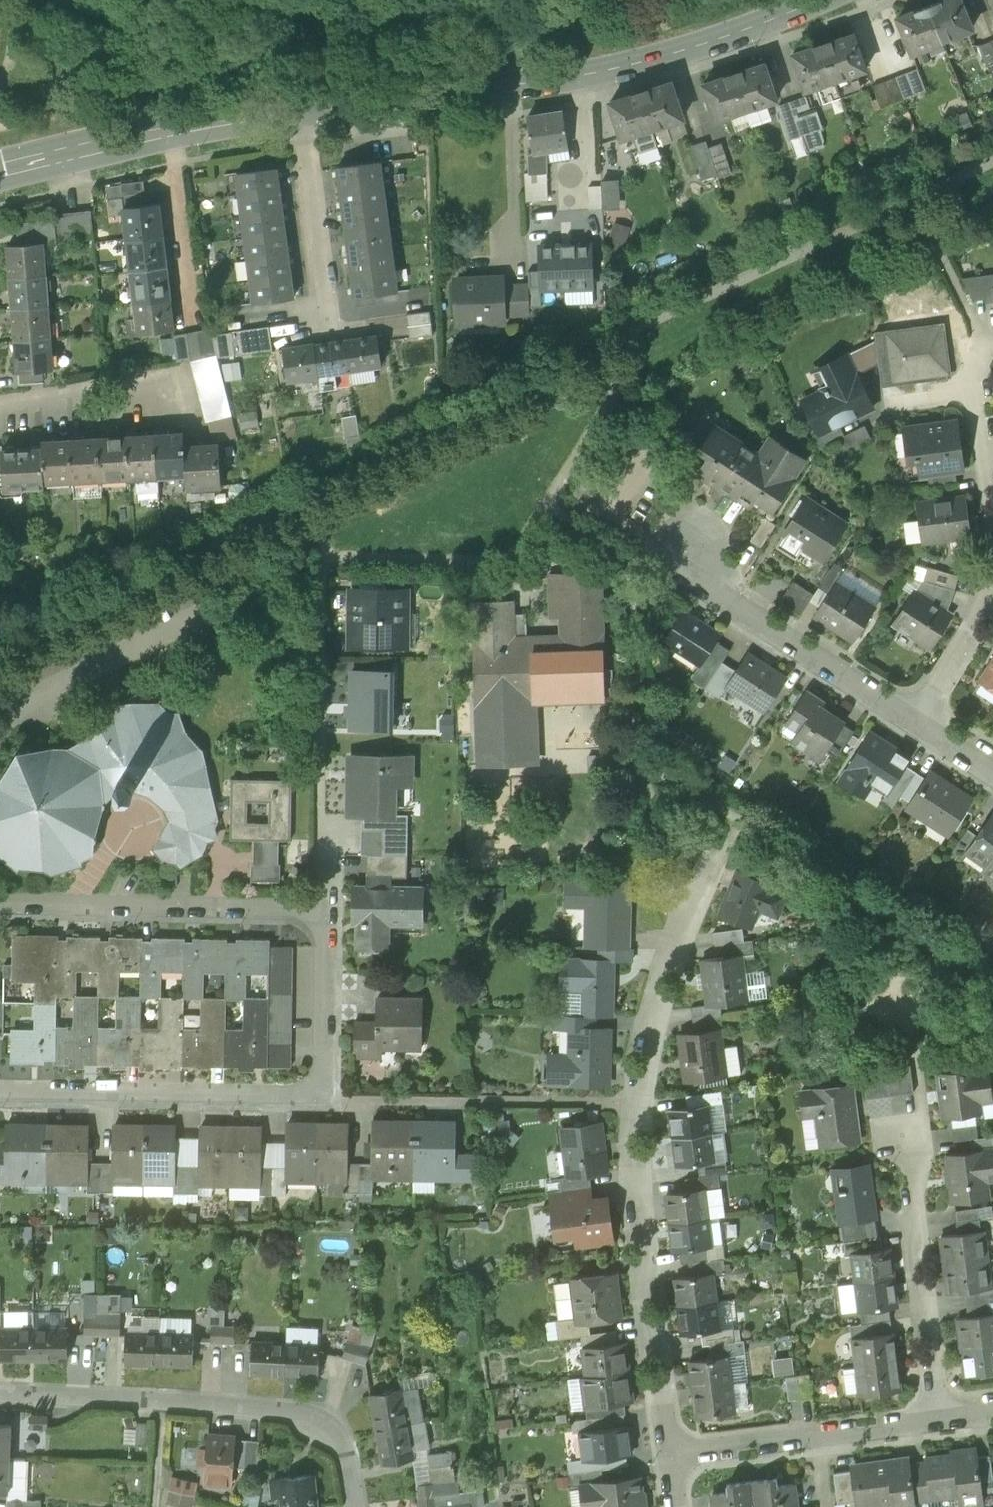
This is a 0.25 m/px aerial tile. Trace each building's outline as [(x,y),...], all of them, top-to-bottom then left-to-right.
[(928,6),(943,42),(973,29),(961,0),(943,0),(928,6)] [(913,54),(943,42),(928,6),(898,18),(913,54)] [(855,34),(824,44),(836,81),(858,73),(867,70),(855,34)] [(992,65),(992,40),(978,46),(987,68),(992,65)] [(818,86),(836,81),(824,44),(793,54),(805,91),(818,86)] [(765,64),(734,74),(747,111),(768,104),(777,100),(765,64)] [(918,69),(896,78),(904,100),(926,92),(918,69)] [(836,81),(841,97),(863,90),(858,73),(836,81)] [(730,116),(747,111),(734,74),(704,84),(716,121),(730,116)] [(882,108),(904,100),(896,78),(873,86),(882,108)] [(841,97),(836,81),(818,86),(824,103),(841,97)] [(672,82),(641,92),(653,129),(667,124),(684,119),(672,82)] [(637,134),(653,129),(641,92),(610,103),(622,139),(637,134)] [(807,96),(793,101),(804,135),(824,129),(816,106),(811,108),(807,96)] [(790,140),(804,135),(793,101),(779,106),(790,140)] [(773,121),(768,104),(747,111),(752,125),(752,128),(773,121)] [(752,125),(747,111),(730,116),(735,131),(752,125)] [(529,153),(530,173),(547,173),(547,163),(546,151),(569,147),(563,112),(528,117),(533,152),(529,153)] [(690,136),(684,119),(667,124),(673,142),(690,136)] [(667,124),(653,129),(659,146),(673,142),(667,124)] [(642,151),(659,146),(653,129),(637,134),(642,151)] [(703,181),(718,176),(709,148),(707,141),(692,146),(703,181)] [(722,144),(709,148),(718,176),(719,178),(732,174),(722,144)] [(569,147),(546,151),(547,163),(571,159),(569,147)] [(338,167),(341,189),(383,184),(381,161),(338,167)] [(237,173),(240,196),(280,190),(277,168),(237,173)] [(547,173),(530,173),(525,173),(526,202),(549,201),(547,173)] [(121,184),(125,207),(147,205),(144,181),(121,184)] [(602,184),(603,208),(618,208),(617,182),(602,183),(602,184)] [(341,189),(344,211),(386,205),(383,184),(341,189)] [(590,209),(603,208),(602,184),(589,184),(590,209)] [(240,196),(243,217),(283,212),(280,190),(240,196)] [(125,207),(128,239),(163,235),(159,203),(147,205),(125,207)] [(344,211),(347,233),(389,227),(386,205),(344,211)] [(91,211),(79,213),(54,216),(54,220),(57,242),(82,239),(94,238),(91,211)] [(243,217),(246,239),(286,233),(283,212),(243,217)] [(18,223),(19,245),(43,243),(44,246),(58,245),(57,242),(54,220),(18,223)] [(631,227),(615,222),(609,240),(626,245),(631,227)] [(347,233),(350,254),(392,249),(389,227),(347,233)] [(246,239),(249,260),(289,255),(286,233),(246,239)] [(128,239),(132,271),(166,267),(163,235),(128,239)] [(9,246),(11,278),(46,275),(44,246),(43,243),(19,245),(9,246)] [(592,244),(539,246),(540,271),(541,290),(565,289),(593,288),(592,244)] [(350,254),(353,276),(395,270),(392,249),(350,254)] [(249,260),(252,282),(292,277),(289,255),(249,260)] [(132,271),(135,303),(170,299),(166,267),(132,271)] [(398,293),(395,270),(353,276),(356,298),(398,293)] [(528,272),(529,286),(530,307),(541,307),(541,290),(540,271),(528,272)] [(983,275),(986,299),(986,303),(992,302),(992,274),(983,275)] [(11,278),(14,309),(49,307),(46,275),(11,278)] [(973,301),(986,299),(983,275),(962,278),(973,301)] [(294,299),(292,277),(252,282),(255,304),(294,299)] [(456,282),(458,324),(505,322),(505,316),(504,287),(504,280),(481,281),(481,283),(471,284),(471,281),(456,282)] [(504,287),(505,316),(530,315),(530,307),(529,286),(504,287)] [(593,305),(593,288),(565,289),(566,305),(593,305)] [(174,330),(170,299),(135,303),(139,335),(174,330)] [(14,309),(16,341),(51,339),(49,307),(14,309)] [(408,315),(411,339),(434,336),(430,312),(408,315)] [(269,327),(245,330),(248,354),(272,351),(269,327)] [(893,375),(894,384),(950,376),(943,327),(928,329),(930,338),(917,340),(915,331),(888,335),(893,375)] [(928,329),(915,331),(917,340),(930,338),(928,329)] [(212,330),(200,332),(203,358),(217,355),(213,335),(212,330)] [(235,356),(248,354),(245,330),(232,332),(235,356)] [(191,360),(203,358),(200,332),(187,335),(191,360)] [(235,356),(232,332),(213,335),(217,355),(218,358),(235,356)] [(178,362),(191,360),(187,335),(175,337),(178,362)] [(377,335),(346,340),(351,372),(375,368),(382,367),(377,335)] [(879,361),(881,376),(893,375),(888,335),(875,336),(876,340),(879,361)] [(54,371),(51,339),(16,341),(18,373),(43,371),(54,371)] [(315,345),(320,377),(351,372),(346,340),(315,345)] [(876,340),(847,355),(856,373),(879,361),(876,340)] [(289,381),(320,377),(315,345),(284,350),(289,381)] [(191,360),(195,373),(220,366),(218,358),(217,355),(203,358),(191,360)] [(818,432),(819,435),(839,425),(873,408),(856,373),(847,355),(823,366),(833,386),(822,391),(803,401),(818,432)] [(195,373),(198,385),(223,379),(220,366),(195,373)] [(813,372),(822,391),(833,386),(823,366),(813,372)] [(351,372),(353,386),(377,382),(375,368),(351,372)] [(18,373),(19,386),(44,384),(43,371),(18,373)] [(353,386),(351,372),(320,377),(322,390),(353,386)] [(198,385),(201,397),(226,391),(223,379),(198,385)] [(201,397),(204,409),(229,403),(226,391),(201,397)] [(232,414),(229,403),(204,409),(207,422),(209,422),(232,416),(232,414)] [(215,443),(237,437),(232,416),(209,422),(215,443)] [(344,418),(347,438),(359,436),(356,416),(344,418)] [(920,458),(922,475),(927,474),(955,470),(962,470),(956,422),(905,429),(910,460),(920,458)] [(818,449),(842,437),(844,436),(839,425),(819,435),(818,432),(812,436),(818,449)] [(864,426),(844,436),(842,437),(847,448),(870,437),(864,426)] [(719,485),(735,495),(761,456),(718,428),(704,450),(714,457),(702,475),(704,479),(715,487),(719,486),(719,485)] [(159,476),(186,474),(185,447),(184,433),(156,435),(159,476)] [(130,478),(159,476),(156,435),(128,436),(130,478)] [(102,479),(130,478),(128,436),(100,438),(102,479)] [(359,436),(347,438),(348,450),(361,443),(359,436)] [(74,481),(102,479),(100,438),(72,440),(74,481)] [(772,438),(761,456),(735,495),(753,506),(759,496),(774,505),(804,458),(772,438)] [(45,483),(74,481),(72,440),(43,442),(43,447),(45,483)] [(219,445),(185,447),(186,474),(187,488),(221,486),(219,445)] [(45,488),(45,483),(43,447),(41,448),(42,450),(31,450),(31,448),(3,450),(4,470),(5,487),(23,486),(23,489),(45,488)] [(927,474),(929,486),(957,483),(955,470),(927,474)] [(160,489),(159,476),(130,478),(130,482),(131,482),(137,482),(138,490),(160,489)] [(917,502),(920,520),(923,542),(951,538),(951,534),(968,532),(969,536),(970,536),(965,498),(932,502),(932,500),(917,502)] [(776,547),(796,560),(806,544),(825,556),(845,525),(807,500),(776,547)] [(750,541),(761,548),(778,522),(767,515),(750,541)] [(910,544),(923,542),(920,520),(907,522),(905,526),(907,541),(910,544)] [(819,588),(829,595),(836,583),(837,583),(846,570),(835,563),(819,588)] [(927,567),(923,581),(951,589),(955,590),(959,576),(927,567)] [(562,636),(528,637),(527,614),(514,615),(513,602),(473,603),(475,639),(476,668),(477,706),(479,766),(535,764),(533,715),(527,716),(526,704),(533,704),(533,700),(565,699),(565,703),(606,702),(603,613),(602,573),(550,575),(551,617),(561,617),(562,636)] [(941,608),(951,589),(923,581),(916,592),(941,608)] [(781,602),(801,615),(814,595),(794,582),(781,602)] [(815,617),(853,641),(875,608),(837,583),(836,583),(829,595),(815,617)] [(352,646),(398,646),(398,614),(406,614),(406,612),(406,591),(353,590),(352,646)] [(893,624),(932,649),(953,616),(941,608),(916,592),(914,591),(893,624)] [(416,646),(416,614),(406,612),(406,614),(398,614),(398,646),(416,646)] [(665,642),(700,665),(716,641),(720,634),(685,612),(665,642)] [(737,672),(723,663),(731,651),(716,641),(700,665),(690,680),(706,690),(706,689),(720,698),(726,688),(737,672)] [(429,648),(429,661),(444,662),(444,649),(429,648)] [(726,688),(764,713),(787,678),(749,653),(737,672),(726,688)] [(981,682),(982,682),(992,689),(992,663),(981,682)] [(351,729),(392,730),(393,671),(353,671),(351,729)] [(793,740),(821,759),(826,752),(843,725),(844,724),(821,709),(825,702),(808,691),(786,725),(798,733),(793,740)] [(182,868),(194,859),(193,855),(203,852),(209,840),(216,838),(214,828),(216,823),(217,822),(216,815),(213,813),(209,799),(208,792),(211,787),(206,783),(204,777),(207,774),(203,758),(195,750),(191,754),(180,743),(188,735),(179,725),(180,712),(160,712),(161,704),(133,703),(133,711),(116,711),(112,706),(96,721),(91,721),(90,737),(97,745),(97,754),(83,759),(74,750),(48,751),(48,759),(32,753),(31,748),(27,748),(27,751),(25,752),(20,752),(18,756),(20,758),(20,762),(3,784),(0,784),(0,785),(1,789),(5,788),(8,789),(0,806),(0,851),(5,857),(9,854),(21,867),(30,863),(31,861),(33,861),(51,869),(57,867),(60,869),(65,869),(73,866),(71,860),(75,858),(76,860),(90,855),(90,840),(97,840),(98,839),(96,834),(97,821),(105,808),(106,807),(106,804),(104,802),(117,790),(126,800),(135,791),(135,788),(146,792),(151,789),(166,804),(163,807),(170,814),(170,819),(167,829),(169,830),(166,839),(164,838),(164,839),(162,839),(155,850),(163,858),(162,858),(165,861),(177,862),(182,868)] [(442,732),(454,731),(454,719),(441,719),(442,732)] [(826,752),(837,759),(854,732),(843,725),(826,752)] [(840,781),(862,795),(870,781),(888,793),(889,793),(907,766),(911,760),(871,734),(840,781)] [(820,761),(821,759),(793,740),(791,743),(820,761)] [(588,755),(589,775),(605,775),(604,755),(588,755)] [(362,815),(394,816),(394,815),(395,785),(410,785),(411,758),(351,757),(350,815),(362,815)] [(892,810),(901,796),(917,772),(907,766),(889,793),(888,793),(881,802),(892,810)] [(927,779),(917,772),(901,796),(912,803),(927,779)] [(931,772),(929,775),(940,782),(942,779),(931,772)] [(933,818),(953,830),(973,799),(942,779),(940,782),(929,775),(927,779),(912,803),(908,809),(930,823),(933,818)] [(279,841),(291,841),(292,781),(232,780),(232,803),(215,803),(209,799),(213,813),(214,809),(231,810),(231,840),(255,840),(279,841)] [(362,831),(402,832),(402,815),(394,815),(394,816),(362,815),(362,831)] [(987,866),(987,867),(992,858),(992,815),(985,826),(978,836),(967,852),(987,866)] [(933,818),(930,823),(950,835),(953,830),(933,818)] [(952,853),(962,860),(967,852),(978,836),(968,829),(952,853)] [(362,831),(362,843),(386,844),(386,831),(362,831)] [(386,844),(386,856),(395,856),(407,856),(408,832),(402,832),(386,831),(386,844)] [(255,840),(255,865),(279,865),(279,841),(255,840)] [(362,855),(368,855),(386,856),(386,844),(362,843),(362,855)] [(395,856),(386,856),(368,855),(368,877),(391,877),(395,877),(395,856)] [(407,856),(395,856),(395,877),(407,877),(407,856)] [(987,867),(987,866),(983,871),(992,878),(992,858),(987,867)] [(281,865),(279,865),(255,865),(253,865),(252,881),(280,882),(281,865)] [(720,916),(751,929),(760,907),(779,915),(786,897),(767,889),(769,885),(738,872),(720,916)] [(367,887),(390,887),(391,877),(368,877),(367,887)] [(587,936),(627,937),(629,880),(627,880),(564,879),(564,904),(588,904),(587,936)] [(356,923),(358,923),(382,924),(389,924),(422,924),(423,888),(390,887),(367,887),(357,887),(356,923)] [(382,946),(382,924),(358,923),(358,945),(382,946)] [(715,946),(722,945),(744,942),(742,930),(713,934),(715,946)] [(56,1004),(57,996),(57,945),(46,945),(46,936),(28,935),(28,936),(14,936),(13,977),(36,978),(36,1003),(56,1004)] [(77,967),(99,968),(100,941),(100,938),(75,937),(75,936),(68,936),(68,940),(57,940),(57,945),(57,996),(75,996),(77,996),(77,967)] [(587,948),(600,948),(627,949),(627,937),(587,936),(587,948)] [(120,968),(142,968),(142,941),(142,938),(117,938),(117,937),(110,937),(110,941),(100,941),(99,968),(99,996),(117,997),(119,997),(120,968)] [(162,969),(184,969),(185,942),(185,939),(160,939),(160,937),(153,937),(153,941),(142,941),(142,968),(141,997),(162,998),(162,969)] [(205,969),(227,970),(227,943),(227,940),(200,939),(200,938),(194,938),(194,942),(185,942),(184,969),(184,998),(204,998),(205,969)] [(237,943),(227,943),(227,970),(226,999),(246,999),(247,970),(269,971),(270,959),(270,947),(270,941),(244,940),(244,939),(238,939),(237,943)] [(752,941),(744,942),(722,945),(723,957),(742,955),(753,954),(752,941)] [(270,947),(270,959),(293,960),(293,947),(270,947)] [(632,949),(627,949),(600,948),(600,959),(614,960),(614,961),(632,961),(632,949)] [(707,1005),(720,1003),(747,1000),(744,972),(742,955),(723,957),(701,960),(707,1005)] [(594,1017),(612,1017),(614,961),(614,960),(600,959),(562,958),(561,984),(581,985),(581,990),(580,1017),(594,1017)] [(293,972),(293,960),(270,959),(269,971),(293,972)] [(764,969),(744,972),(747,1000),(767,997),(764,969)] [(292,984),(293,972),(269,971),(269,983),(292,984)] [(292,996),(292,984),(269,983),(269,995),(292,996)] [(581,990),(561,989),(560,1016),(580,1017),(581,990)] [(292,1008),(292,996),(269,995),(269,999),(269,1007),(292,1008)] [(75,996),(75,1027),(79,1027),(79,1030),(98,1030),(98,1027),(99,1027),(99,996),(77,996),(75,996)] [(117,997),(117,1028),(122,1028),(121,1030),(140,1031),(140,1028),(141,1028),(141,997),(119,997),(117,997)] [(140,1028),(140,1031),(140,1061),(140,1068),(142,1071),(155,1071),(157,1068),(169,1069),(170,1062),(183,1062),(183,1029),(184,998),(164,998),(163,1028),(141,1028),(140,1028)] [(205,1029),(183,1029),(183,1062),(183,1066),(197,1066),(197,1068),(212,1069),(212,1061),(225,1061),(226,1029),(226,999),(206,998),(205,1029)] [(247,1030),(226,1029),(225,1061),(225,1066),(239,1067),(239,1070),(255,1071),(255,1061),(266,1061),(268,1061),(268,1044),(268,1031),(269,1019),(269,1007),(269,999),(248,999),(247,1030)] [(383,1047),(422,1048),(423,1000),(377,999),(376,1023),(376,1047),(383,1047)] [(36,1003),(35,1028),(55,1028),(55,1027),(56,1027),(56,1004),(36,1003)] [(691,1007),(693,1021),(722,1017),(720,1003),(707,1005),(691,1007)] [(292,1020),(292,1008),(269,1007),(269,1019),(292,1020)] [(559,1029),(573,1030),(573,1028),(593,1029),(594,1017),(580,1017),(560,1016),(559,1016),(559,1029)] [(723,1029),(722,1017),(693,1021),(694,1032),(721,1029),(723,1029)] [(292,1031),(292,1020),(269,1019),(268,1031),(292,1031)] [(354,1047),(376,1047),(376,1023),(354,1023),(354,1047)] [(55,1027),(55,1028),(56,1060),(56,1064),(70,1064),(70,1068),(85,1069),(85,1059),(98,1060),(98,1030),(79,1030),(79,1027),(75,1027),(56,1027),(55,1027)] [(98,1027),(98,1030),(98,1060),(98,1065),(112,1065),(112,1069),(127,1069),(127,1061),(140,1061),(140,1031),(121,1030),(122,1028),(117,1028),(99,1027),(98,1027)] [(45,1060),(56,1060),(55,1028),(35,1028),(35,1033),(12,1032),(12,1063),(38,1063),(38,1064),(45,1064),(45,1060)] [(549,1084),(605,1085),(605,1069),(609,1069),(610,1047),(608,1047),(608,1029),(593,1029),(573,1028),(573,1030),(572,1062),(550,1062),(549,1084)] [(678,1034),(684,1081),(700,1079),(727,1076),(723,1046),(721,1029),(694,1032),(678,1034)] [(291,1044),(292,1031),(268,1031),(268,1044),(291,1044)] [(291,1068),(291,1044),(268,1044),(268,1061),(266,1061),(266,1067),(291,1068)] [(737,1044),(723,1046),(727,1076),(741,1074),(737,1044)] [(382,1059),(383,1047),(376,1047),(354,1047),(354,1059),(382,1059)] [(911,1065),(887,1068),(891,1096),(914,1093),(911,1065)] [(867,1099),(891,1096),(887,1068),(863,1071),(867,1099)] [(941,1092),(944,1118),(948,1118),(979,1114),(983,1114),(981,1103),(980,1094),(992,1093),(989,1068),(937,1074),(939,1092),(941,1092)] [(728,1085),(727,1076),(700,1079),(701,1088),(728,1085)] [(818,1114),(822,1145),(860,1140),(852,1085),(801,1091),(804,1116),(818,1114)] [(686,1095),(688,1107),(707,1105),(708,1105),(722,1103),(721,1091),(686,1095)] [(983,1103),(992,1102),(992,1093),(980,1094),(981,1103),(983,1103)] [(983,1103),(985,1118),(992,1117),(992,1102),(983,1103)] [(711,1134),(722,1132),(726,1132),(722,1103),(708,1105),(711,1134)] [(671,1109),(674,1138),(711,1134),(708,1105),(707,1105),(688,1107),(671,1109)] [(822,1148),(822,1145),(818,1114),(804,1116),(802,1116),(806,1150),(822,1148)] [(979,1114),(948,1118),(950,1129),(952,1129),(977,1125),(980,1125),(979,1114)] [(493,1140),(504,1140),(511,1130),(510,1120),(492,1122),(493,1140)] [(393,1168),(414,1168),(415,1121),(397,1121),(397,1123),(374,1122),(373,1164),(373,1179),(374,1179),(393,1179),(393,1168)] [(433,1122),(415,1121),(414,1168),(414,1173),(435,1173),(435,1180),(475,1180),(475,1164),(475,1156),(456,1156),(456,1124),(433,1123),(433,1122)] [(568,1177),(568,1178),(590,1175),(607,1173),(601,1122),(562,1128),(568,1177)] [(48,1172),(48,1125),(30,1124),(30,1126),(7,1126),(7,1143),(6,1158),(0,1157),(0,1182),(26,1182),(27,1174),(48,1174),(48,1172)] [(287,1181),(317,1181),(318,1124),(300,1124),(300,1126),(287,1125),(287,1130),(287,1144),(286,1166),(286,1181),(287,1181)] [(337,1125),(318,1124),(317,1181),(347,1182),(348,1182),(349,1163),(349,1126),(337,1126),(337,1125)] [(66,1125),(48,1125),(48,1172),(69,1172),(68,1183),(88,1183),(89,1183),(89,1163),(90,1127),(66,1127),(66,1125)] [(971,1140),(979,1139),(977,1125),(952,1129),(954,1142),(971,1140)] [(114,1183),(144,1183),(145,1126),(127,1126),(127,1128),(114,1127),(113,1163),(113,1183),(114,1183)] [(163,1127),(145,1126),(144,1183),(174,1184),(175,1184),(176,1164),(176,1140),(176,1128),(163,1128),(163,1127)] [(200,1184),(231,1185),(232,1128),(213,1127),(213,1129),(200,1129),(200,1141),(200,1165),(199,1184),(200,1184)] [(232,1128),(231,1185),(250,1185),(261,1185),(262,1185),(262,1166),(262,1144),(262,1130),(249,1130),(250,1128),(232,1128)] [(511,1130),(504,1140),(515,1147),(521,1137),(511,1130)] [(715,1162),(726,1161),(722,1132),(711,1134),(715,1162)] [(715,1162),(711,1134),(674,1138),(678,1167),(698,1165),(715,1162)] [(972,1151),(992,1149),(992,1137),(979,1139),(971,1140),(972,1151)] [(176,1140),(176,1164),(188,1165),(188,1140),(176,1140)] [(188,1140),(188,1165),(200,1165),(200,1141),(188,1140)] [(262,1144),(262,1166),(274,1166),(275,1144),(262,1144)] [(275,1144),(274,1166),(286,1166),(287,1144),(275,1144)] [(987,1182),(986,1174),(992,1173),(992,1149),(972,1151),(947,1155),(949,1170),(946,1171),(948,1187),(951,1187),(953,1205),(955,1205),(990,1200),(987,1182)] [(698,1165),(700,1177),(718,1175),(728,1174),(726,1161),(715,1162),(698,1165)] [(101,1193),(101,1192),(101,1163),(89,1163),(89,1183),(88,1183),(88,1193),(101,1193)] [(113,1163),(101,1163),(101,1192),(114,1193),(114,1183),(113,1183),(113,1163)] [(347,1194),(360,1194),(361,1163),(349,1163),(348,1182),(347,1182),(347,1194)] [(373,1164),(361,1163),(360,1194),(373,1194),(374,1179),(373,1179),(373,1164)] [(187,1194),(188,1165),(176,1164),(175,1184),(174,1184),(174,1194),(187,1194)] [(475,1164),(475,1180),(487,1180),(485,1164),(475,1164)] [(199,1184),(200,1165),(188,1165),(187,1194),(200,1194),(200,1184),(199,1184)] [(274,1195),(274,1166),(262,1166),(262,1185),(261,1185),(260,1195),(274,1195)] [(286,1181),(286,1166),(274,1166),(274,1195),(287,1196),(287,1181),(286,1181)] [(837,1193),(841,1221),(869,1218),(868,1205),(873,1204),(868,1166),(834,1171),(835,1173),(842,1172),(844,1189),(837,1190),(836,1190),(837,1193)] [(393,1168),(393,1179),(414,1179),(414,1173),(414,1168),(393,1168)] [(68,1194),(68,1183),(69,1172),(48,1172),(48,1174),(47,1193),(68,1194)] [(835,1173),(837,1190),(844,1189),(842,1172),(835,1173)] [(435,1192),(435,1180),(435,1173),(414,1173),(414,1179),(414,1192),(435,1192)] [(47,1193),(48,1174),(27,1174),(26,1182),(26,1193),(47,1193)] [(560,1178),(562,1191),(587,1188),(592,1187),(590,1175),(568,1178),(568,1177),(560,1178)] [(720,1189),(718,1175),(700,1177),(685,1179),(686,1192),(703,1190),(704,1191),(720,1189)] [(546,1193),(552,1192),(562,1191),(560,1178),(544,1180),(546,1193)] [(114,1183),(114,1193),(114,1196),(144,1196),(144,1183),(114,1183)] [(174,1196),(174,1194),(174,1184),(144,1183),(144,1196),(174,1196)] [(250,1196),(250,1185),(231,1185),(231,1196),(250,1196)] [(577,1232),(579,1245),(612,1241),(606,1199),(601,1200),(597,1207),(590,1208),(587,1188),(562,1191),(552,1192),(554,1210),(553,1210),(557,1235),(577,1232)] [(724,1216),(720,1189),(704,1191),(707,1218),(724,1216)] [(667,1194),(671,1223),(707,1218),(704,1191),(703,1190),(686,1192),(667,1194)] [(249,1206),(235,1207),(235,1220),(249,1220),(249,1206)] [(980,1219),(992,1218),(992,1213),(992,1207),(978,1209),(980,1219)] [(956,1212),(957,1223),(980,1220),(980,1219),(978,1209),(956,1212)] [(707,1220),(707,1218),(671,1223),(674,1251),(680,1251),(707,1247),(711,1247),(711,1244),(707,1220)] [(719,1218),(707,1220),(711,1244),(722,1243),(719,1218)] [(841,1221),(844,1242),(872,1239),(869,1218),(841,1221)] [(981,1232),(980,1220),(957,1223),(956,1223),(957,1235),(981,1232)] [(120,1228),(105,1228),(104,1244),(120,1244),(120,1228)] [(942,1237),(945,1266),(987,1260),(983,1231),(981,1232),(957,1235),(942,1237)] [(881,1237),(872,1239),(844,1242),(846,1257),(853,1256),(853,1255),(883,1251),(881,1237)] [(725,1258),(722,1243),(711,1244),(711,1247),(707,1247),(708,1260),(725,1258)] [(682,1264),(692,1263),(708,1260),(707,1247),(680,1251),(682,1264)] [(853,1256),(857,1283),(893,1278),(890,1250),(883,1251),(853,1255),(853,1256)] [(725,1258),(708,1260),(692,1263),(693,1276),(713,1274),(727,1272),(725,1258)] [(991,1290),(987,1260),(945,1266),(949,1295),(965,1293),(989,1290),(991,1290)] [(577,1318),(578,1324),(589,1323),(622,1318),(616,1273),(572,1279),(572,1281),(577,1318)] [(676,1278),(679,1307),(716,1302),(713,1274),(693,1276),(676,1278)] [(897,1307),(893,1278),(857,1283),(860,1312),(889,1308),(897,1307)] [(95,1280),(81,1280),(81,1293),(96,1293),(95,1280)] [(554,1283),(559,1321),(577,1318),(572,1281),(554,1283)] [(857,1283),(839,1285),(842,1314),(860,1312),(857,1283)] [(965,1293),(967,1305),(991,1302),(989,1290),(965,1293)] [(109,1313),(121,1313),(122,1294),(98,1293),(98,1295),(98,1306),(109,1307),(109,1313)] [(86,1295),(85,1318),(97,1319),(98,1312),(98,1306),(98,1295),(86,1295)] [(730,1300),(716,1302),(720,1330),(734,1328),(730,1300)] [(720,1330),(716,1302),(679,1307),(683,1335),(701,1333),(720,1330)] [(992,1315),(991,1302),(967,1305),(969,1318),(992,1315)] [(212,1326),(224,1327),(225,1308),(209,1308),(208,1326),(212,1326)] [(862,1325),(867,1324),(891,1321),(889,1308),(860,1312),(862,1325)] [(0,1328),(34,1328),(35,1312),(35,1311),(1,1310),(1,1312),(0,1328)] [(34,1328),(66,1329),(66,1312),(35,1312),(34,1328)] [(109,1313),(98,1312),(97,1319),(97,1336),(121,1336),(121,1313),(109,1313)] [(962,1348),(992,1344),(992,1315),(969,1318),(959,1319),(962,1348)] [(128,1325),(128,1333),(161,1334),(161,1318),(143,1317),(142,1325),(128,1325)] [(97,1336),(97,1319),(85,1318),(85,1335),(97,1336)] [(161,1334),(192,1334),(192,1319),(161,1318),(161,1334)] [(559,1339),(582,1336),(591,1335),(589,1323),(578,1324),(577,1318),(559,1321),(557,1321),(559,1339)] [(892,1333),(891,1321),(867,1324),(869,1336),(892,1333)] [(851,1326),(852,1339),(869,1336),(867,1324),(862,1325),(851,1326)] [(353,1325),(348,1342),(360,1345),(365,1329),(353,1325)] [(211,1343),(223,1344),(224,1327),(212,1326),(211,1343)] [(236,1327),(224,1327),(223,1344),(236,1344),(236,1327)] [(288,1327),(287,1344),(318,1345),(319,1328),(288,1327)] [(34,1360),(34,1328),(0,1328),(0,1340),(0,1360),(34,1360)] [(66,1329),(34,1328),(34,1360),(68,1360),(68,1329),(66,1329)] [(703,1346),(710,1345),(736,1341),(734,1328),(720,1330),(701,1333),(703,1346)] [(365,1329),(360,1345),(371,1349),(376,1332),(365,1329)] [(616,1331),(591,1335),(582,1336),(583,1347),(617,1343),(616,1331)] [(126,1364),(160,1365),(161,1334),(128,1333),(127,1333),(127,1336),(126,1364)] [(852,1339),(856,1368),(898,1362),(895,1333),(892,1333),(869,1336),(852,1339)] [(192,1334),(161,1334),(160,1365),(194,1366),(195,1334),(192,1334)] [(744,1340),(736,1341),(710,1345),(712,1358),(727,1356),(745,1354),(746,1354),(744,1340)] [(251,1374),(285,1375),(287,1344),(253,1342),(251,1374)] [(355,1362),(360,1345),(348,1342),(343,1358),(355,1362)] [(583,1347),(587,1377),(629,1372),(625,1342),(617,1343),(583,1347)] [(318,1345),(287,1344),(285,1375),(319,1377),(321,1345),(318,1345)] [(962,1348),(966,1378),(992,1374),(992,1344),(962,1348)] [(366,1365),(371,1349),(360,1345),(355,1362),(366,1365)] [(749,1382),(745,1354),(727,1356),(731,1384),(746,1382),(749,1382)] [(690,1360),(694,1389),(731,1384),(727,1356),(712,1358),(690,1360)] [(793,1357),(773,1359),(775,1376),(795,1373),(793,1357)] [(856,1368),(856,1373),(859,1393),(860,1397),(902,1391),(898,1362),(856,1368)] [(633,1402),(629,1372),(587,1377),(583,1378),(586,1408),(625,1403),(633,1402)] [(399,1379),(402,1391),(418,1388),(435,1385),(433,1373),(399,1379)] [(848,1394),(859,1393),(856,1373),(845,1375),(848,1394)] [(809,1375),(797,1376),(800,1400),(812,1398),(809,1375)] [(789,1401),(800,1400),(797,1376),(786,1377),(789,1401)] [(572,1411),(587,1409),(586,1408),(583,1378),(568,1380),(572,1411)] [(731,1384),(734,1412),(749,1410),(746,1382),(731,1384)] [(734,1412),(731,1384),(694,1389),(698,1417),(734,1413),(734,1412)] [(418,1388),(402,1391),(409,1424),(424,1421),(418,1388)] [(371,1397),(377,1430),(409,1424),(402,1391),(371,1397)] [(588,1420),(589,1419),(622,1415),(626,1414),(625,1403),(586,1408),(587,1409),(588,1420)] [(623,1427),(622,1415),(589,1419),(590,1431),(623,1427)] [(31,1429),(48,1429),(48,1417),(32,1416),(31,1429)] [(572,1422),(574,1433),(581,1433),(590,1431),(589,1419),(588,1420),(572,1422)] [(409,1424),(414,1452),(429,1449),(432,1448),(427,1421),(424,1421),(409,1424)] [(136,1445),(148,1446),(149,1424),(138,1423),(137,1429),(136,1445)] [(411,1440),(409,1424),(377,1430),(384,1463),(414,1458),(415,1457),(414,1452),(411,1440)] [(10,1459),(11,1425),(0,1425),(0,1459),(10,1459)] [(584,1459),(584,1460),(601,1458),(627,1455),(632,1454),(628,1426),(623,1427),(590,1431),(581,1433),(584,1459)] [(125,1445),(136,1445),(137,1429),(126,1428),(125,1445)] [(206,1483),(233,1485),(234,1468),(236,1440),(236,1437),(210,1435),(209,1450),(203,1449),(200,1451),(200,1463),(202,1465),(207,1466),(206,1483)] [(234,1468),(246,1469),(248,1441),(236,1440),(234,1468)] [(260,1442),(248,1441),(246,1469),(258,1470),(260,1442)] [(200,1451),(203,1449),(182,1448),(181,1464),(202,1465),(200,1463),(200,1451)] [(414,1458),(417,1486),(432,1484),(430,1469),(432,1468),(430,1455),(429,1449),(414,1452),(415,1457),(414,1458)] [(960,1506),(981,1506),(985,1506),(982,1483),(979,1460),(977,1450),(950,1453),(951,1456),(924,1459),(925,1464),(929,1499),(958,1496),(960,1506)] [(430,1455),(432,1468),(454,1465),(452,1452),(430,1455)] [(601,1458),(603,1470),(628,1467),(627,1455),(601,1458)] [(569,1474),(570,1474),(602,1470),(603,1470),(601,1458),(584,1460),(584,1459),(567,1461),(569,1474)] [(982,1483),(992,1482),(992,1465),(992,1458),(979,1460),(982,1483)] [(9,1493),(9,1491),(26,1491),(27,1460),(10,1459),(0,1459),(0,1493),(9,1493)] [(892,1506),(916,1506),(916,1501),(911,1466),(910,1460),(894,1462),(893,1460),(854,1465),(854,1468),(858,1497),(858,1502),(891,1497),(892,1506)] [(911,1466),(916,1501),(929,1499),(925,1464),(911,1466)] [(456,1481),(454,1465),(432,1468),(430,1469),(432,1484),(435,1484),(456,1481)] [(831,1471),(835,1500),(858,1497),(854,1468),(831,1471)] [(570,1474),(571,1486),(581,1485),(604,1482),(602,1470),(570,1474)] [(172,1490),(168,1503),(184,1506),(192,1506),(195,1495),(198,1483),(174,1477),(172,1490)] [(280,1481),(281,1492),(283,1506),(318,1506),(315,1477),(295,1479),(280,1481)] [(647,1506),(645,1494),(643,1492),(641,1477),(604,1482),(581,1485),(584,1506),(646,1506),(647,1506)] [(752,1482),(756,1506),(797,1506),(794,1485),(779,1487),(777,1479),(752,1482)] [(272,1493),(281,1492),(280,1481),(271,1482),(272,1493)] [(456,1481),(435,1484),(436,1496),(460,1493),(458,1481),(456,1481)] [(752,1482),(727,1485),(728,1493),(712,1495),(714,1506),(756,1506),(752,1482)] [(419,1498),(436,1496),(435,1484),(432,1484),(417,1486),(419,1498)] [(581,1485),(571,1486),(568,1487),(571,1506),(584,1506),(581,1485)] [(25,1501),(26,1491),(9,1491),(9,1493),(8,1500),(25,1501)] [(244,1491),(244,1506),(247,1506),(259,1506),(261,1494),(244,1491)] [(436,1496),(437,1506),(481,1506),(479,1491),(460,1493),(436,1496)] [(436,1496),(419,1498),(420,1506),(437,1506),(436,1496)]
